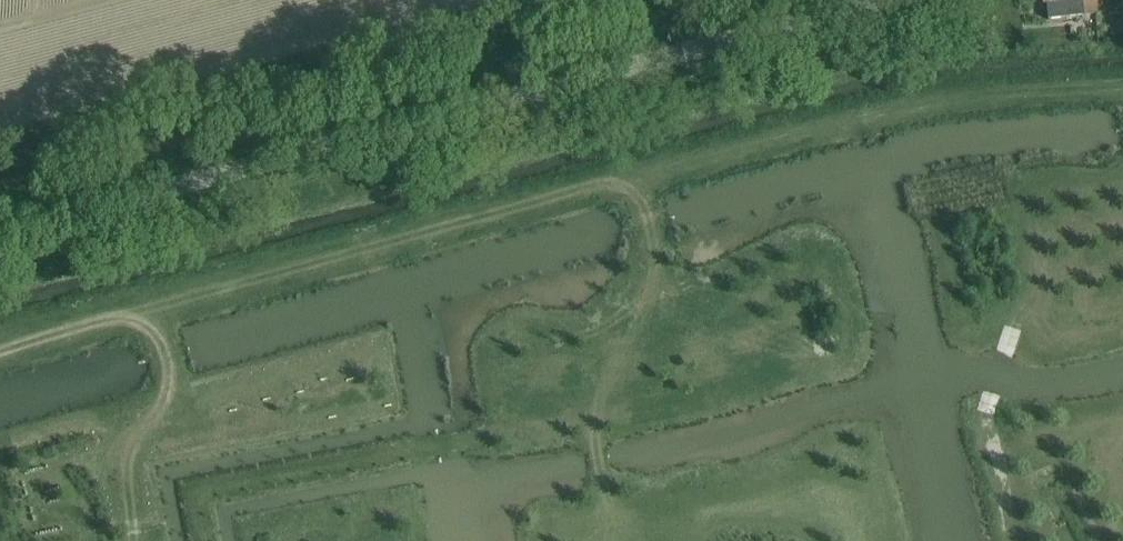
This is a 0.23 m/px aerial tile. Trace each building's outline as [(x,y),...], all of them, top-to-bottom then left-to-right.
[(1044,3),(1047,3),(1049,19),(1084,16),(1084,12),(1097,11),(1096,0),(1044,0),(1044,3)]
